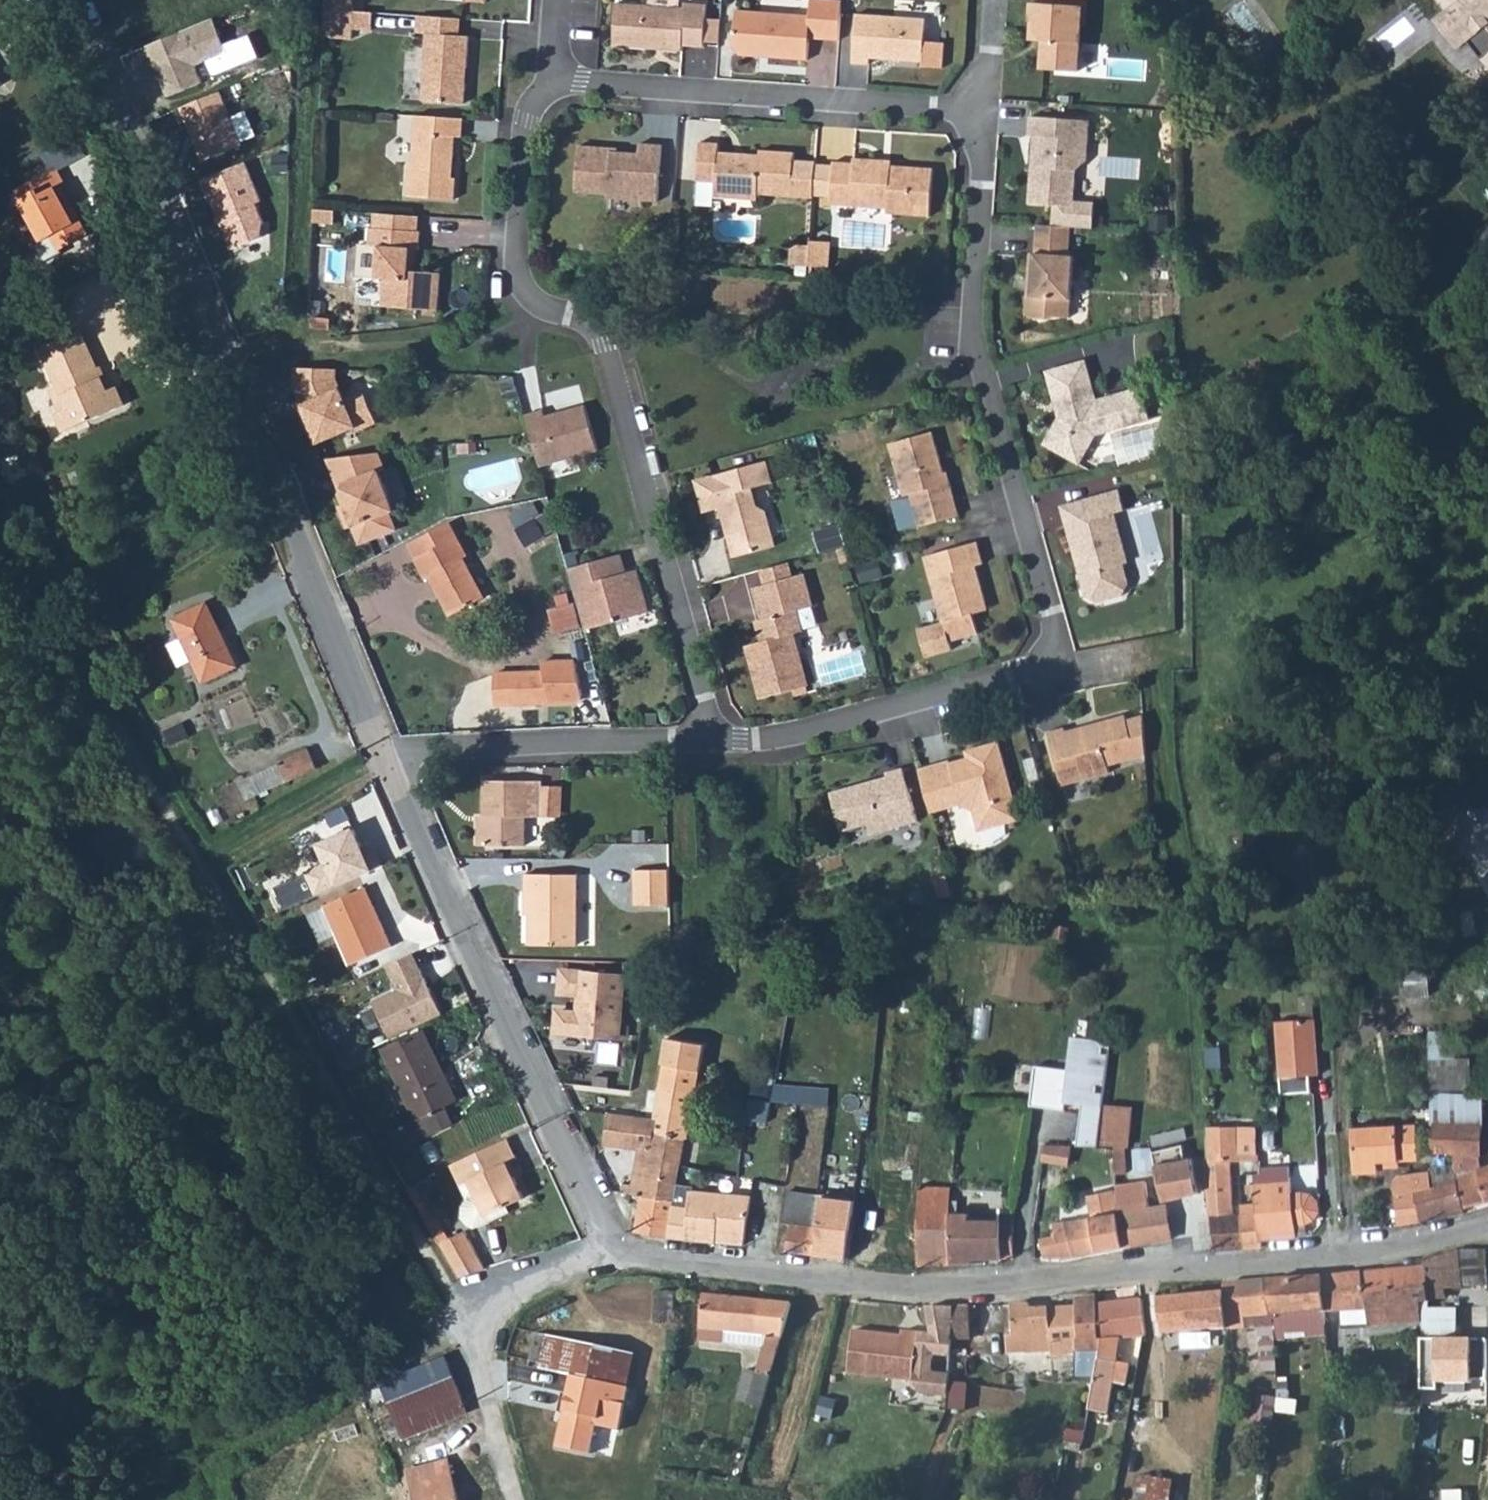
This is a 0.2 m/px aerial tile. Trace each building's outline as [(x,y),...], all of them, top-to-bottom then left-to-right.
[(323,13),(352,15),(353,0),(324,0),(323,13)] [(1029,9),(1036,9),(1035,19),(1042,29),(1040,57),(1076,59),(1079,12),(1080,0),(1030,0),(1029,9)] [(1487,67),(1487,0),(1439,0),(1449,13),(1437,22),(1457,47),(1464,41),(1479,60),(1481,59),(1487,67)] [(719,43),(721,18),(705,17),(707,3),(682,1),(683,7),(615,1),(611,46),(682,52),(682,45),(701,47),(702,41),(719,43)] [(806,19),(733,14),(730,51),(737,59),(805,64),(807,42),(837,44),(839,4),(808,2),(806,19)] [(1036,9),(1029,9),(1028,28),(1042,29),(1035,19),(1036,9)] [(352,15),(323,13),(323,30),(351,32),(352,15)] [(850,67),(867,68),(868,62),(880,62),(883,60),(897,61),(899,64),(919,65),(919,70),(940,72),(941,47),(921,46),(923,23),(853,18),(850,67)] [(214,21),(145,48),(154,71),(159,70),(169,95),(202,82),(196,65),(227,53),(214,21)] [(468,40),(425,37),(421,104),(464,107),(465,88),(462,85),(463,71),(466,72),(468,40)] [(223,90),(180,108),(203,163),(246,145),(223,90)] [(461,141),(462,122),(414,119),(410,166),(408,166),(406,200),(453,203),(454,182),(451,182),(447,181),(448,164),(452,161),(454,140),(461,141)] [(1086,123),(1027,119),(1025,138),(1030,139),(1035,139),(1033,169),(1028,169),(1026,206),(1051,207),(1049,228),(1068,229),(1090,231),(1092,205),(1071,204),(1073,172),(1084,163),(1086,123)] [(656,202),(660,147),(637,146),(637,155),(609,154),(609,150),(576,148),(573,193),(605,195),(605,199),(656,202)] [(716,148),(697,146),(694,184),(713,186),(712,200),(755,203),(756,197),(811,201),(814,165),(791,164),(792,156),(757,154),(757,159),(742,158),(738,160),(733,160),(733,157),(716,156),(716,148)] [(851,166),(831,165),(828,207),(849,209),(849,204),(880,206),(885,211),(889,216),(927,219),(930,171),(888,169),(879,168),(874,163),(851,161),(851,166)] [(248,164),(202,181),(208,199),(212,198),(231,251),(269,237),(256,203),(262,201),(248,164)] [(25,197),(19,201),(41,242),(51,237),(58,250),(86,235),(72,209),(67,211),(54,188),(59,185),(63,183),(55,169),(20,188),(25,197)] [(72,209),(59,185),(54,188),(67,211),(72,209)] [(20,188),(14,191),(19,201),(25,197),(20,188)] [(334,213),(313,212),(312,225),(333,227),(334,213)] [(371,231),(368,231),(367,249),(377,249),(375,281),(383,281),(381,309),(433,313),(436,275),(412,274),(407,273),(409,252),(413,252),(417,252),(419,234),(416,234),(417,219),(372,216),(371,231)] [(1049,228),(1034,227),(1033,256),(1028,255),(1026,281),(1031,282),(1030,294),(1024,298),(1023,315),(1028,320),(1045,321),(1049,318),(1067,320),(1071,258),(1066,258),(1068,229),(1049,228)] [(806,268),(808,247),(790,246),(789,266),(806,268)] [(808,247),(806,268),(826,269),(828,249),(808,247)] [(331,321),(312,320),(312,331),(330,332),(331,321)] [(41,348),(59,389),(68,408),(60,412),(56,414),(65,432),(123,406),(115,388),(106,391),(78,332),(41,348)] [(278,358),(277,368),(296,369),(296,359),(278,358)] [(1083,362),(1043,373),(1051,402),(1057,400),(1063,404),(1065,411),(1062,418),(1056,419),(1041,446),(1077,466),(1094,437),(1134,426),(1125,393),(1094,401),(1083,362)] [(334,372),(294,370),(294,387),(301,406),(304,413),(299,414),(312,445),(354,429),(355,432),(375,424),(363,395),(345,402),(335,379),(334,372)] [(59,389),(51,393),(60,412),(68,408),(59,389)] [(1139,389),(1125,393),(1134,426),(1148,422),(1139,389)] [(1057,400),(1051,402),(1056,419),(1062,418),(1065,411),(1063,404),(1057,400)] [(542,413),(524,418),(539,469),(597,453),(584,408),(563,414),(564,418),(558,420),(553,417),(543,419),(542,413)] [(1167,454),(1159,424),(1108,435),(1118,470),(1167,454)] [(929,434),(886,446),(899,491),(907,496),(908,497),(888,503),(897,533),(916,528),(916,529),(956,518),(947,484),(944,484),(941,476),(929,434)] [(376,455),(326,461),(335,483),(344,487),(340,496),(344,506),(338,508),(347,531),(352,529),(357,543),(364,544),(389,534),(393,529),(388,514),(392,513),(377,474),(383,472),(376,455)] [(764,463),(693,483),(702,514),(718,510),(732,560),(774,548),(764,513),(755,508),(750,490),(764,486),(770,485),(764,463)] [(344,487),(335,483),(340,496),(344,487)] [(769,504),(764,486),(750,490),(755,508),(764,513),(769,504)] [(1117,492),(1080,503),(1086,522),(1068,527),(1076,558),(1080,557),(1085,574),(1077,577),(1083,598),(1096,605),(1120,599),(1127,586),(1121,566),(1125,560),(1112,516),(1123,513),(1117,492)] [(513,510),(526,542),(555,530),(542,497),(513,510)] [(1086,522),(1080,503),(1059,509),(1077,577),(1085,574),(1080,557),(1076,558),(1068,527),(1086,522)] [(448,524),(409,545),(417,559),(415,560),(425,580),(430,577),(434,575),(441,589),(437,591),(451,616),(483,599),(462,559),(466,557),(448,524)] [(812,534),(817,553),(842,546),(836,527),(812,534)] [(974,543),(922,558),(940,624),(916,630),(924,658),(951,651),(948,643),(976,635),(971,615),(977,613),(974,605),(983,602),(973,567),(981,565),(974,543)] [(619,555),(567,570),(584,632),(647,614),(635,571),(624,574),(619,555)] [(788,564),(759,572),(763,587),(792,578),(788,564)] [(434,575),(430,577),(437,591),(441,589),(434,575)] [(750,668),(760,701),(807,687),(793,635),(801,633),(796,612),(812,608),(803,575),(792,578),(763,587),(749,591),(758,622),(763,643),(757,644),(750,646),(755,666),(750,668)] [(985,611),(983,602),(974,605),(977,613),(985,611)] [(235,666),(205,605),(173,620),(203,682),(235,666)] [(763,643),(758,622),(751,623),(757,644),(763,643)] [(745,648),(750,668),(755,666),(750,646),(745,648)] [(494,675),(493,706),(577,703),(583,696),(578,668),(546,669),(546,674),(494,675)] [(1062,729),(1045,734),(1060,787),(1108,774),(1106,767),(1144,757),(1141,717),(1125,721),(1123,717),(1063,733),(1062,729)] [(948,762),(917,770),(929,814),(959,805),(971,812),(977,832),(1018,820),(996,743),(978,748),(975,752),(976,756),(965,759),(948,764),(948,762)] [(964,752),(965,759),(976,756),(975,752),(978,748),(964,752)] [(308,749),(279,764),(288,782),(316,768),(308,749)] [(288,782),(279,764),(238,784),(247,802),(288,782)] [(916,822),(901,769),(884,774),(885,778),(886,783),(873,786),(871,781),(828,794),(839,832),(866,825),(869,836),(916,822)] [(885,778),(871,781),(873,786),(886,783),(885,778)] [(483,782),(483,818),(483,847),(523,848),(523,819),(540,818),(540,789),(540,782),(483,782)] [(562,789),(540,789),(540,818),(562,819),(562,789)] [(352,830),(317,846),(326,865),(306,874),(316,896),(382,867),(373,847),(362,852),(352,830)] [(668,871),(633,871),(633,906),(668,906),(668,871)] [(945,874),(930,878),(937,902),(952,898),(945,874)] [(524,876),(524,892),(530,892),(529,916),(529,946),(576,947),(575,876),(524,876)] [(364,889),(323,908),(349,967),(390,948),(364,889)] [(413,954),(386,966),(397,991),(372,1002),(390,1041),(442,1016),(413,954)] [(1426,965),(1366,967),(1367,997),(1427,995),(1426,965)] [(559,1033),(621,1035),(622,974),(560,973),(559,995),(581,995),(580,1014),(559,1014),(559,1033)] [(1311,1019),(1273,1021),(1278,1094),(1308,1092),(1306,1076),(1316,1075),(1311,1019)] [(390,1133),(399,1153),(452,1128),(443,1108),(456,1102),(422,1031),(381,1050),(414,1120),(405,1125),(405,1126),(390,1133)] [(653,1121),(650,1134),(684,1140),(696,1071),(700,1072),(705,1045),(666,1038),(661,1065),(663,1065),(653,1121)] [(1108,1041),(1073,1038),(1070,1070),(1036,1067),(1033,1105),(1063,1108),(1064,1098),(1082,1100),(1078,1143),(1098,1145),(1102,1104),(1108,1041)] [(1469,1059),(1429,1059),(1430,1091),(1470,1091),(1469,1059)] [(831,1085),(775,1081),(774,1098),(829,1102),(831,1085)] [(1433,1096),(1430,1151),(1454,1153),(1454,1166),(1454,1176),(1477,1169),(1480,1099),(1433,1096)] [(1098,1145),(1122,1147),(1127,1107),(1102,1104),(1098,1145)] [(606,1116),(602,1145),(637,1152),(646,1153),(638,1197),(672,1202),(676,1185),(679,1166),(684,1140),(650,1134),(653,1121),(606,1116)] [(1377,1168),(1377,1162),(1398,1161),(1418,1160),(1416,1125),(1352,1129),(1354,1174),(1377,1173),(1377,1168)] [(1256,1126),(1205,1127),(1205,1160),(1202,1160),(1209,1216),(1233,1214),(1226,1161),(1257,1160),(1256,1126)] [(505,1142),(449,1168),(459,1188),(467,1184),(484,1218),(486,1223),(505,1214),(503,1209),(521,1200),(505,1166),(515,1161),(505,1142)] [(1188,1144),(1180,1145),(1183,1160),(1191,1158),(1188,1144)] [(1070,1146),(1047,1145),(1043,1162),(1066,1165),(1070,1146)] [(1180,1145),(1151,1152),(1162,1200),(1198,1193),(1191,1158),(1183,1160),(1180,1145)] [(625,1177),(623,1195),(638,1197),(646,1153),(637,1152),(633,1178),(625,1177)] [(1427,1171),(1437,1218),(1463,1213),(1462,1208),(1487,1200),(1487,1166),(1477,1169),(1454,1176),(1454,1166),(1427,1171)] [(1395,1190),(1401,1225),(1437,1218),(1427,1171),(1405,1175),(1395,1190)] [(1290,1181),(1253,1185),(1255,1202),(1259,1240),(1261,1240),(1296,1236),(1295,1224),(1304,1223),(1313,1219),(1318,1211),(1317,1200),(1310,1193),(1300,1191),(1290,1193),(1290,1181)] [(1115,1189),(1115,1213),(1122,1248),(1166,1241),(1160,1207),(1150,1209),(1146,1182),(1115,1186),(1115,1189)] [(467,1184),(459,1188),(465,1202),(461,1207),(459,1213),(461,1219),(465,1224),(470,1227),(477,1227),(486,1223),(484,1218),(467,1184)] [(666,1239),(682,1242),(714,1245),(721,1196),(690,1192),(691,1188),(676,1185),(672,1202),(666,1239)] [(918,1227),(917,1264),(951,1263),(950,1213),(951,1186),(920,1185),(918,1227)] [(1087,1195),(1092,1216),(1115,1213),(1115,1189),(1087,1195)] [(789,1223),(784,1250),(812,1253),(822,1196),(786,1191),(781,1221),(789,1223)] [(721,1196),(714,1245),(742,1247),(750,1198),(721,1196)] [(822,1196),(812,1253),(848,1258),(854,1216),(856,1201),(822,1196)] [(638,1197),(633,1233),(666,1239),(672,1202),(638,1197)] [(1255,1202),(1240,1205),(1240,1214),(1242,1248),(1261,1247),(1261,1240),(1259,1240),(1255,1202)] [(969,1215),(950,1213),(951,1263),(986,1264),(986,1258),(1002,1258),(1000,1220),(969,1218),(969,1215)] [(1043,1234),(1044,1259),(1059,1259),(1122,1248),(1115,1213),(1092,1216),(1064,1220),(1066,1230),(1043,1234)] [(1233,1214),(1209,1216),(1213,1250),(1242,1248),(1240,1214),(1233,1214)] [(854,1216),(848,1258),(877,1262),(880,1226),(880,1218),(854,1216)] [(1014,1221),(1000,1220),(1002,1258),(1014,1258),(1014,1221)] [(903,1227),(903,1264),(917,1264),(918,1227),(903,1227)] [(463,1234),(440,1247),(458,1279),(483,1271),(463,1234)] [(1422,1259),(1422,1266),(1424,1285),(1427,1285),(1427,1299),(1444,1298),(1444,1289),(1486,1286),(1485,1250),(1448,1251),(1441,1254),(1422,1259)] [(1422,1266),(1321,1275),(1323,1313),(1365,1310),(1367,1326),(1420,1322),(1419,1304),(1427,1303),(1427,1299),(1427,1285),(1424,1285),(1422,1266)] [(1321,1275),(1265,1279),(1271,1317),(1303,1314),(1323,1313),(1321,1275)] [(1265,1279),(1222,1282),(1222,1292),(1226,1329),(1243,1328),(1243,1318),(1271,1317),(1265,1279)] [(1226,1329),(1222,1292),(1158,1297),(1161,1333),(1226,1329)] [(655,1293),(653,1322),(671,1324),(674,1294),(655,1293)] [(1013,1336),(1008,1336),(1008,1354),(1025,1353),(1027,1355),(1051,1353),(1052,1357),(1076,1355),(1077,1374),(1095,1378),(1100,1352),(1096,1304),(1096,1295),(1075,1298),(1076,1308),(1029,1310),(1029,1302),(1020,1303),(1011,1304),(1013,1336)] [(698,1342),(723,1344),(724,1331),(767,1336),(763,1349),(755,1375),(745,1371),(735,1401),(760,1410),(790,1305),(778,1304),(702,1296),(698,1342)] [(1095,1378),(1090,1410),(1108,1412),(1114,1382),(1126,1384),(1130,1364),(1118,1361),(1121,1337),(1143,1336),(1145,1335),(1141,1300),(1096,1304),(1100,1352),(1095,1378)] [(931,1373),(933,1355),(951,1357),(954,1337),(954,1305),(928,1305),(929,1333),(928,1339),(918,1338),(918,1332),(902,1330),(901,1335),(853,1330),(848,1373),(913,1380),(913,1382),(922,1392),(945,1395),(948,1375),(931,1373)] [(954,1305),(954,1337),(971,1337),(971,1306),(954,1305)] [(1303,1314),(1271,1317),(1273,1328),(1273,1333),(1282,1333),(1305,1331),(1303,1314)] [(724,1331),(723,1344),(763,1349),(767,1336),(724,1331)] [(535,1333),(525,1384),(566,1394),(563,1411),(597,1419),(596,1427),(618,1432),(624,1406),(622,1406),(633,1355),(535,1333)] [(1282,1333),(1273,1333),(1274,1341),(1282,1340),(1282,1333)] [(1460,1339),(1419,1339),(1417,1389),(1436,1390),(1436,1383),(1471,1383),(1471,1380),(1486,1380),(1486,1340),(1470,1339),(1469,1344),(1460,1343),(1460,1339)] [(445,1358),(380,1385),(403,1438),(467,1413),(445,1358)] [(967,1407),(971,1380),(953,1378),(950,1405),(967,1407)] [(1277,1424),(1279,1393),(1254,1392),(1253,1423),(1277,1424)] [(1067,1442),(1065,1448),(1080,1451),(1082,1445),(1067,1442)] [(447,1460),(410,1471),(416,1499),(459,1499),(447,1460)] [(1178,1478),(1142,1470),(1136,1499),(1174,1499),(1178,1478)] [(1447,1488),(1447,1499),(1466,1499),(1466,1488),(1447,1488)]
